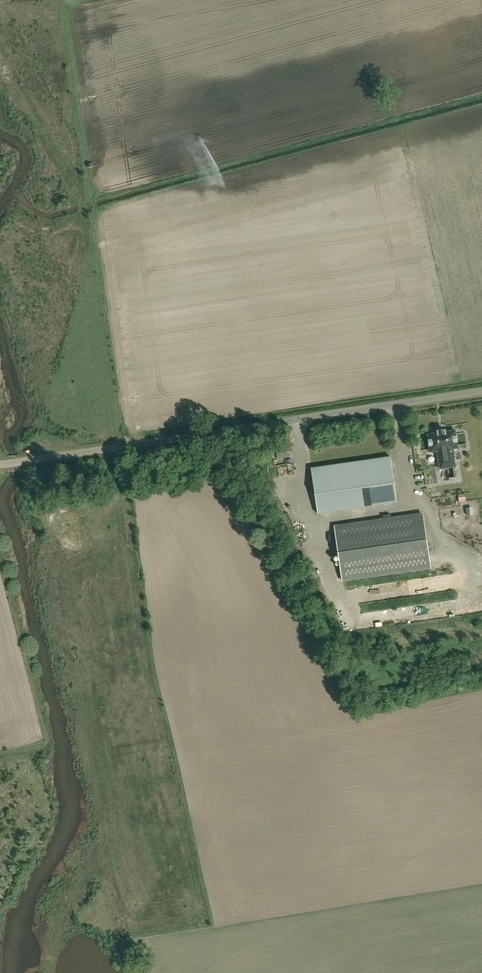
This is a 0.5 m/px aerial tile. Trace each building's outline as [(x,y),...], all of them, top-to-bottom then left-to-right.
[(446,431),(446,430),(437,431),(437,432),(427,434),(430,453),(437,452),(440,470),(457,467),(454,449),(459,449),(456,430),(446,431)] [(290,456),(289,448),(276,451),(277,459),(290,456)] [(318,513),(398,502),(391,457),(312,469),(318,513)] [(300,510),(295,511),(298,523),(303,522),(300,510)] [(343,581),(431,568),(423,514),(335,527),(343,581)]
